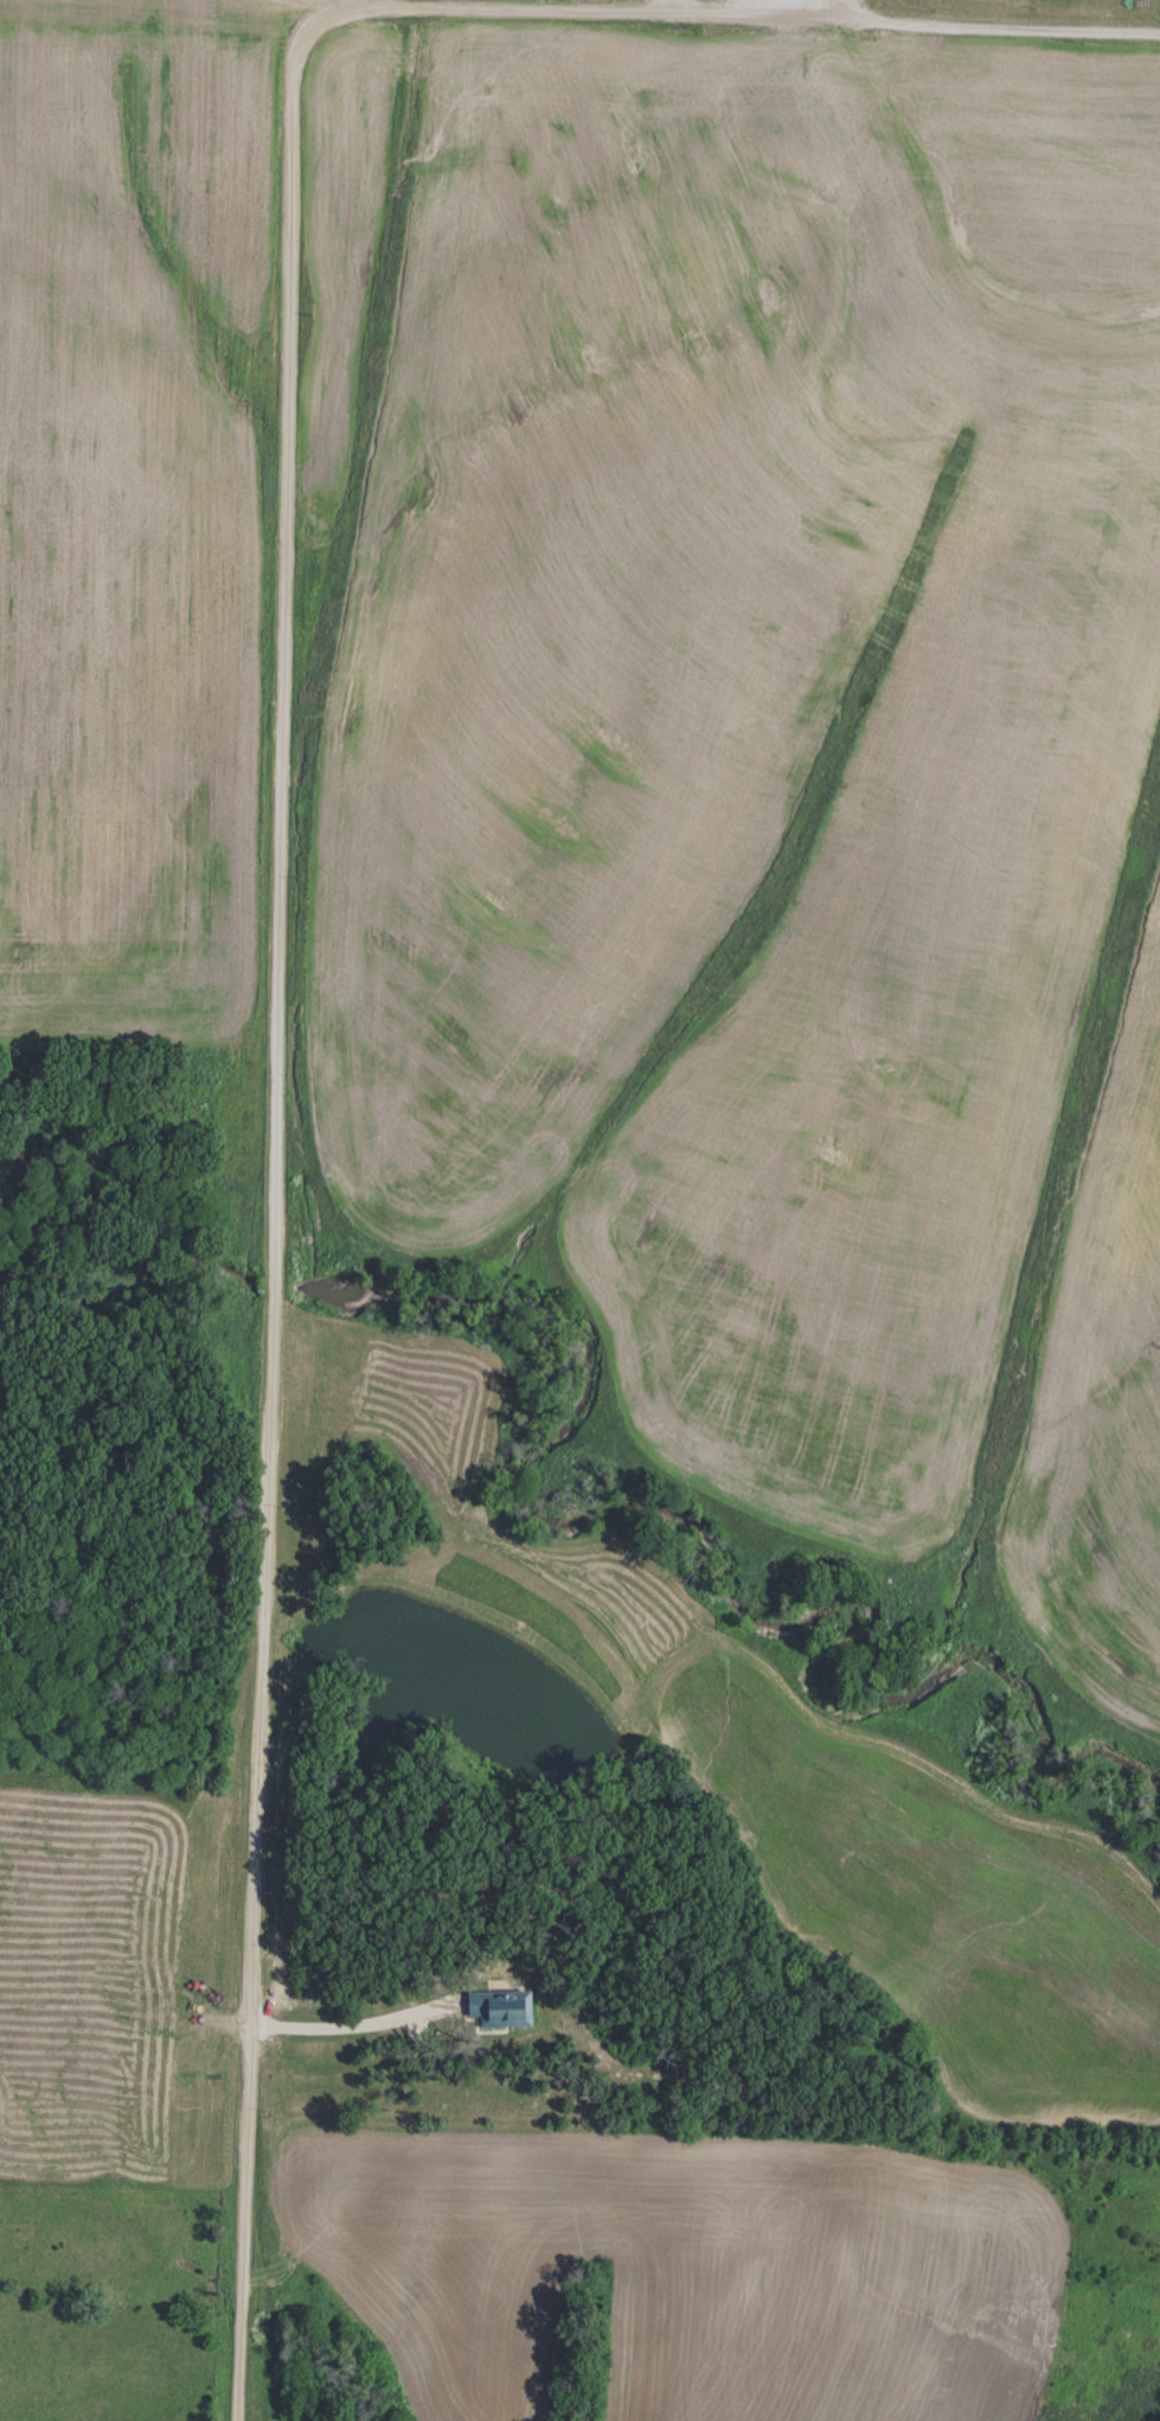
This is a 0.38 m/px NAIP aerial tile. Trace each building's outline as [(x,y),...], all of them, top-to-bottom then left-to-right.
[(471,1991),(471,2016),(484,2016),(484,2026),(533,2025),(533,1990),(471,1991)]
